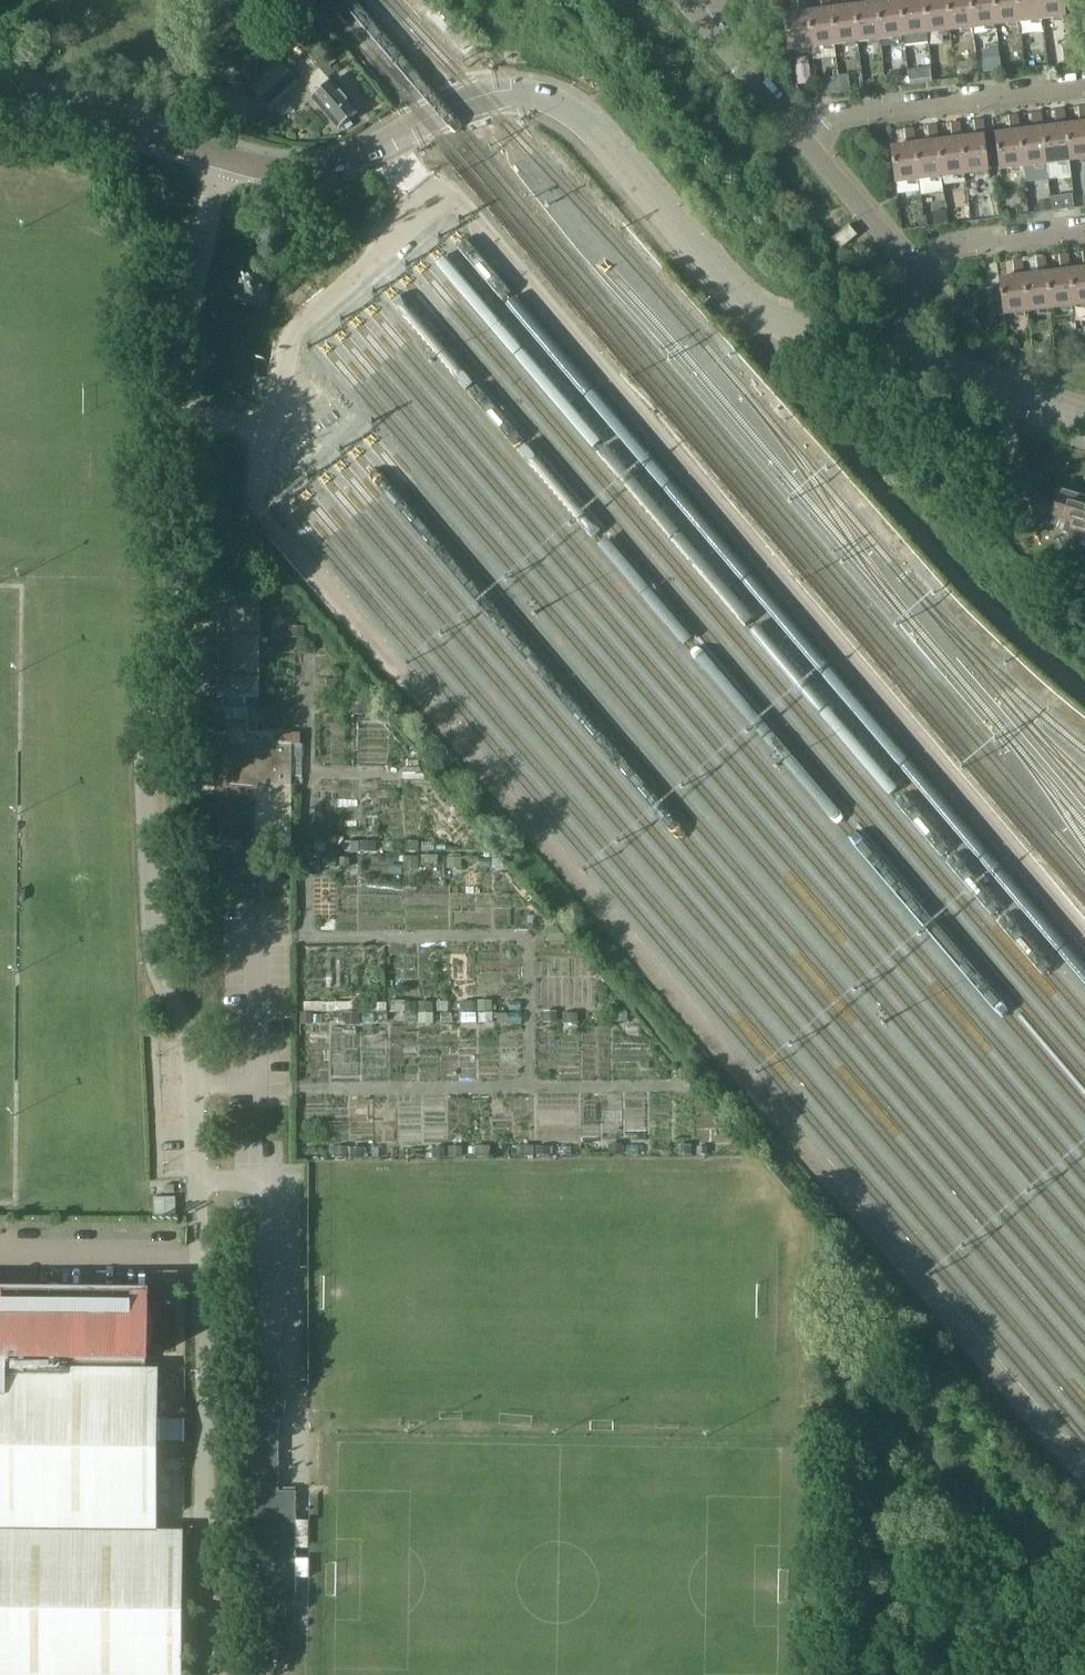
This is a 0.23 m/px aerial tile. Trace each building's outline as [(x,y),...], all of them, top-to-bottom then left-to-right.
[(784,16),(788,51),(812,48),(808,13),(809,13),(807,0),(798,0),(800,14),(784,16)] [(808,13),(812,48),(835,45),(831,10),(832,10),(831,0),(821,0),(823,11),(809,13),(808,13)] [(831,10),(835,45),(858,43),(854,7),(855,7),(854,0),(845,0),(846,8),(832,10),(831,10)] [(854,7),(858,43),(881,40),(877,4),(878,4),(878,0),(868,0),(869,5),(855,7),(854,7)] [(877,4),(881,40),(904,37),(900,1),(901,1),(901,0),(892,0),(892,2),(878,4),(877,4)] [(900,1),(904,37),(905,46),(928,43),(927,34),(923,0),(910,0),(901,1),(900,1)] [(927,34),(950,31),(947,0),(923,0),(927,34)] [(950,31),(974,28),(970,0),(947,0),(950,31)] [(974,28),(997,25),(994,0),(970,0),(974,28)] [(997,25),(1020,23),(1017,0),(994,0),(997,25)] [(1020,23),(1043,20),(1040,0),(1017,0),(1020,23)] [(1043,20),(1067,17),(1065,0),(1040,0),(1043,20)] [(270,111),(301,83),(274,54),(261,66),(267,72),(250,88),(270,111)] [(330,77),(336,72),(332,68),(331,66),(337,61),(333,56),(327,62),(321,67),(324,70),(330,77)] [(982,61),(984,75),(1000,73),(998,59),(982,61)] [(924,83),(927,83),(932,82),(931,71),(909,74),(910,84),(910,85),(924,83)] [(839,76),(840,92),(850,91),(848,75),(839,76)] [(818,95),(819,95),(827,94),(840,93),(840,92),(838,77),(816,79),(818,95)] [(332,81),(313,97),(339,128),(344,125),(348,130),(354,125),(349,120),(358,112),(332,81)] [(1066,126),(1070,161),(1084,160),(1084,107),(1079,108),(1081,124),(1066,126)] [(1044,129),(1042,129),(1047,164),(1070,161),(1066,126),(1064,110),(1055,111),(1057,127),(1044,129)] [(1020,132),(1019,132),(1024,167),(1026,183),(1049,181),(1047,164),(1042,129),(1044,129),(1041,112),(1032,114),(1034,130),(1020,132)] [(1011,133),(996,135),(1000,170),(1024,167),(1019,132),(1020,132),(1018,115),(1009,116),(1011,133)] [(962,139),(961,139),(966,175),(990,172),(985,137),(986,137),(983,120),(974,121),(976,137),(962,139)] [(939,142),(938,142),(943,177),(966,175),(961,139),(962,139),(960,123),(951,124),(953,140),(939,142)] [(916,145),(915,145),(920,180),(922,196),(944,193),(942,178),(943,177),(938,142),(939,142),(937,125),(928,127),(930,143),(916,145)] [(907,146),(891,148),(896,183),(920,180),(915,145),(916,145),(914,128),(905,129),(907,146)] [(1073,195),(1053,198),(1055,211),(1074,209),(1073,195)] [(1038,203),(1039,212),(1052,210),(1051,201),(1038,203)] [(936,226),(938,226),(949,225),(948,220),(947,211),(934,212),(936,226)] [(849,225),(833,239),(842,249),(858,235),(849,225)] [(1070,271),(1074,306),(1084,305),(1084,252),(1083,252),(1084,269),(1071,271),(1070,271)] [(1048,274),(1047,274),(1051,309),(1074,306),(1070,271),(1071,271),(1069,254),(1060,255),(1062,272),(1048,274)] [(1025,276),(1024,276),(1028,312),(1051,309),(1047,274),(1048,274),(1046,257),(1037,258),(1039,275),(1025,276)] [(1001,287),(987,289),(990,317),(1000,315),(1005,315),(1028,312),(1024,276),(1025,276),(1022,260),(1013,261),(1015,277),(1000,279),(1001,287)] [(1019,493),(1038,510),(1039,511),(1048,500),(1028,483),(1019,493)] [(988,484),(983,490),(995,502),(1000,496),(988,484)] [(1055,515),(1067,519),(1063,532),(1070,534),(1067,543),(1078,551),(1080,545),(1084,530),(1084,497),(1063,490),(1062,492),(1059,493),(1057,500),(1059,503),(1055,515)] [(261,590),(220,590),(219,698),(260,698),(261,590)] [(292,747),(219,747),(215,747),(215,796),(220,796),(221,886),(257,886),(256,786),(292,786),(292,747)] [(184,1531),(157,1531),(158,1434),(159,1370),(159,1369),(146,1369),(146,1361),(149,1361),(149,1352),(149,1303),(149,1302),(0,1300),(0,1674),(182,1674),(184,1531)] [(175,1378),(167,1378),(167,1388),(175,1388),(179,1388),(179,1378),(175,1378)] [(295,1602),(296,1491),(280,1491),(280,1418),(285,1418),(285,1399),(253,1399),(253,1492),(259,1492),(258,1602),(295,1602)]
